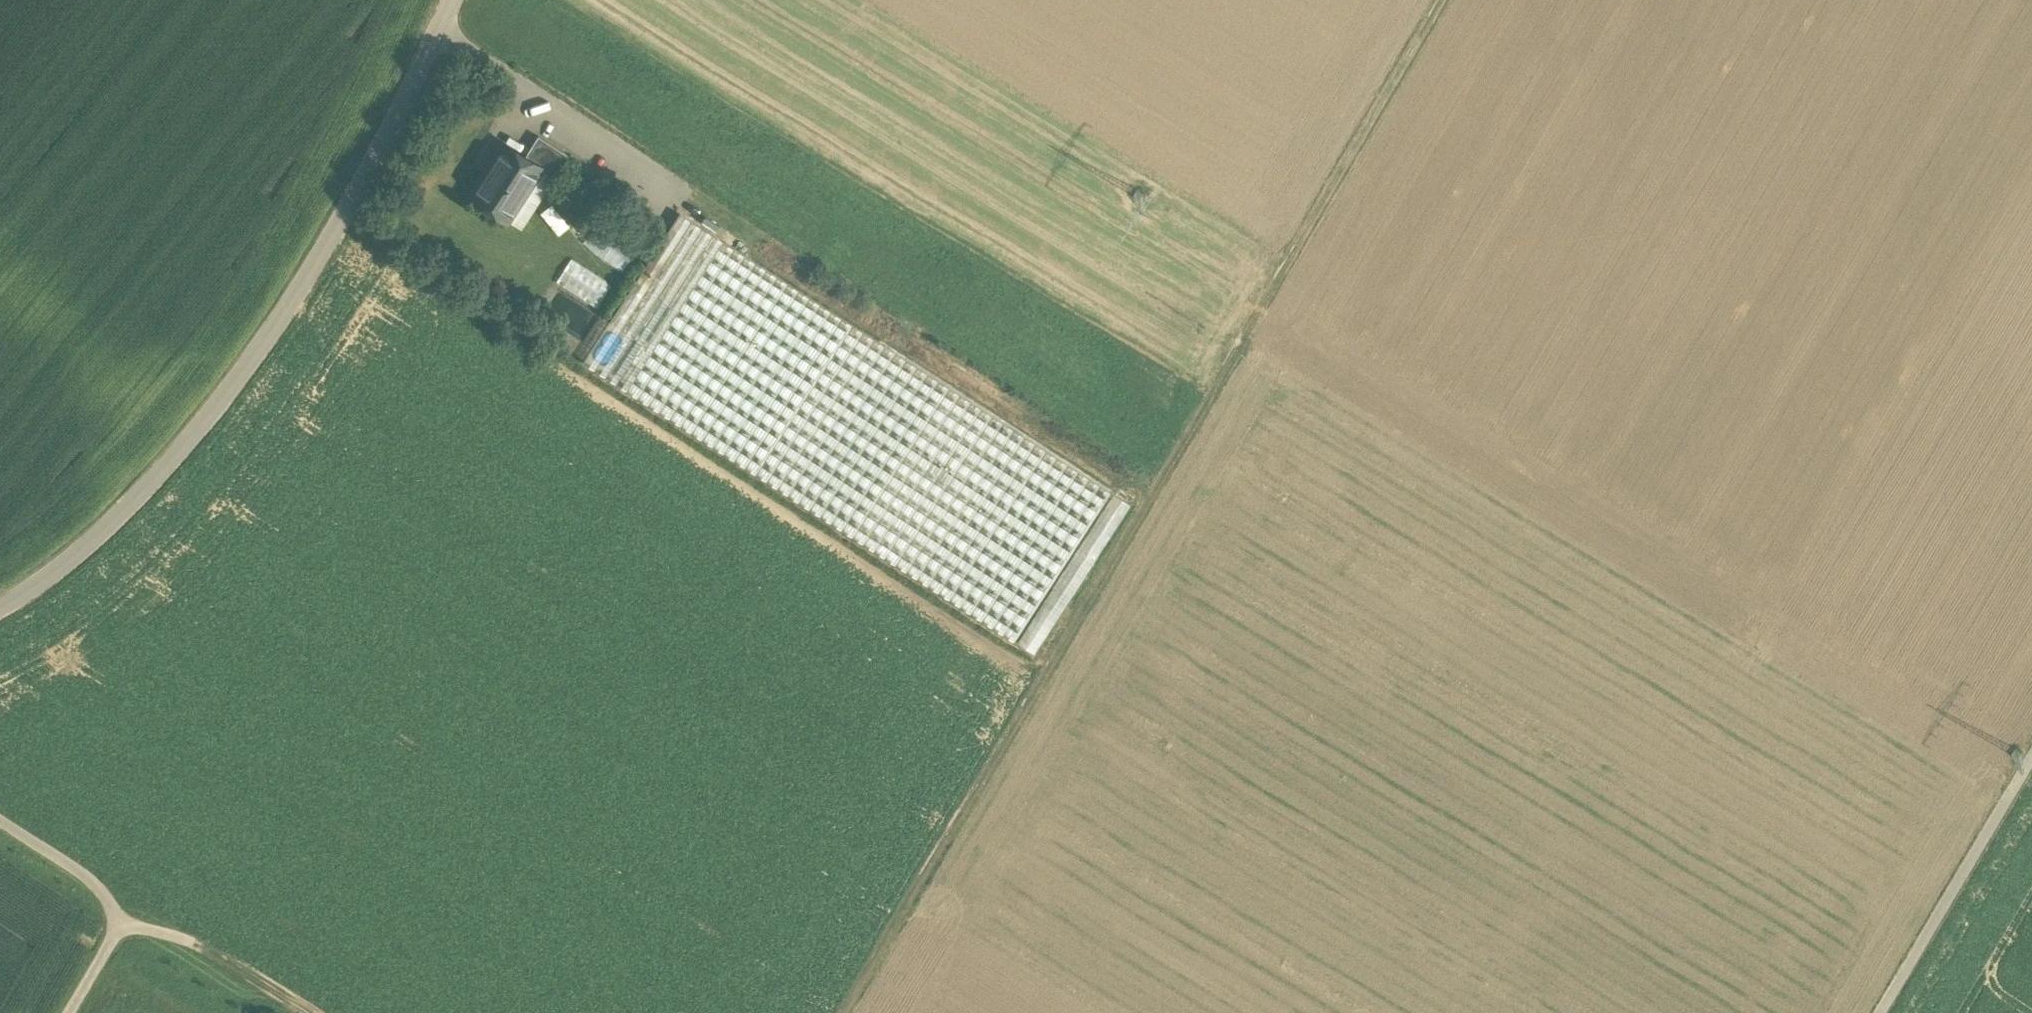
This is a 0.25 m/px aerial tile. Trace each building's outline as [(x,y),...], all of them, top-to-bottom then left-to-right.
[(568,155),(538,135),(524,157),(541,168),(540,170),(553,178),(568,155)] [(504,144),(470,196),(508,221),(540,170),(541,168),(524,157),(504,144)] [(679,213),(583,362),(1014,640),(1110,491),(679,213)] [(1072,554),(1089,565),(1130,505),(1114,494),(1072,554)]
